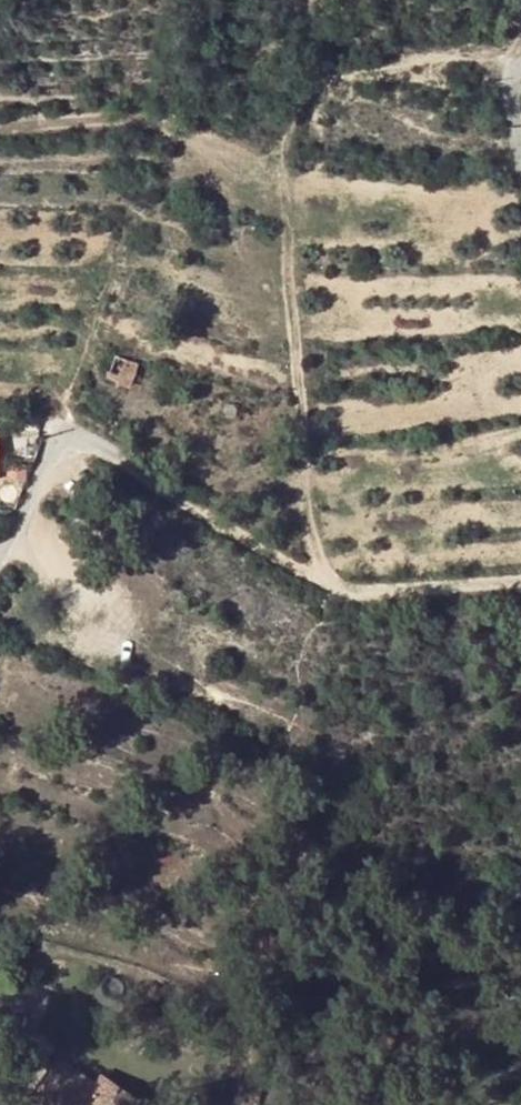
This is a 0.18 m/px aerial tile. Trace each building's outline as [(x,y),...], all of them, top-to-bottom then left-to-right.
[(113,358),(107,378),(128,385),(135,365),(113,358)] [(64,1104),(126,1104),(82,1072),(77,1080),(66,1073),(70,1067),(59,1059),(34,1094),(49,1104),(59,1104),(61,1103),(64,1104)]
